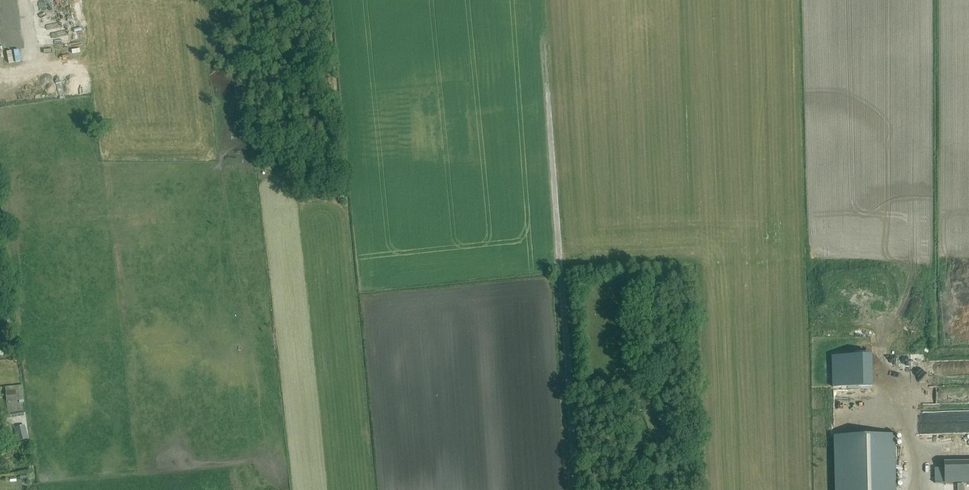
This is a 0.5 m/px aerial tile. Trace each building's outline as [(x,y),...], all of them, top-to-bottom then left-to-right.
[(870,356),(834,356),(834,389),(870,389),(870,356)] [(7,402),(17,401),(16,391),(6,391),(7,402)] [(662,412),(672,422),(682,411),(672,401),(662,412)] [(28,439),(26,431),(16,434),(18,441),(28,439)] [(833,435),(834,489),(895,489),(893,433),(833,435)]
